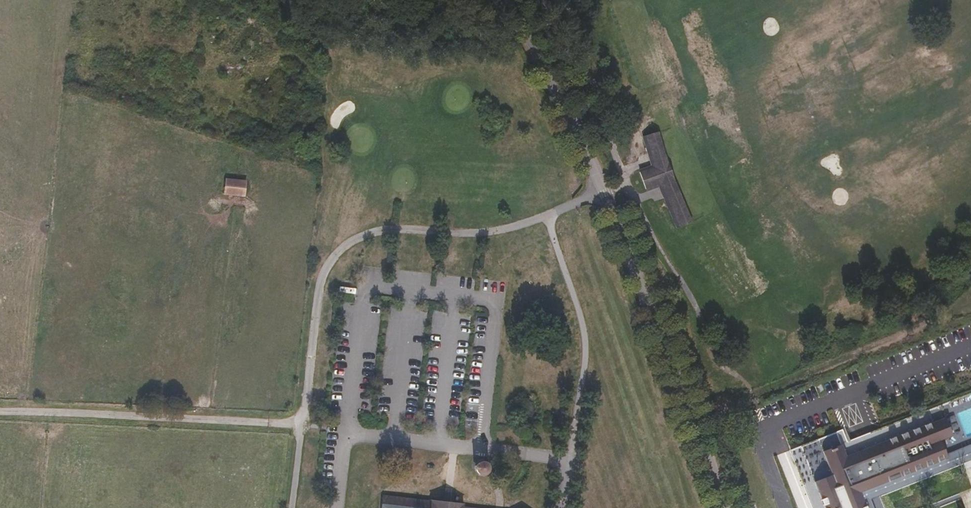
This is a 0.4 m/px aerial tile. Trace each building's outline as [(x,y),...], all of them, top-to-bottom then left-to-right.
[(694,225),(661,132),(644,139),(654,168),(641,172),(647,189),(661,184),(678,230),(694,225)] [(228,177),(226,192),(246,194),(247,179),(228,177)] [(862,492),(959,455),(941,407),(849,442),(844,430),(791,450),(813,507),(868,507),(862,492)] [(477,464),(477,469),(479,474),(484,475),(489,474),(492,469),(492,463),(486,459),(481,459),(477,464)] [(432,502),(386,498),(385,503),(427,507),(431,507),(432,502)] [(466,507),(467,504),(433,499),(432,502),(431,507),(466,507)]
